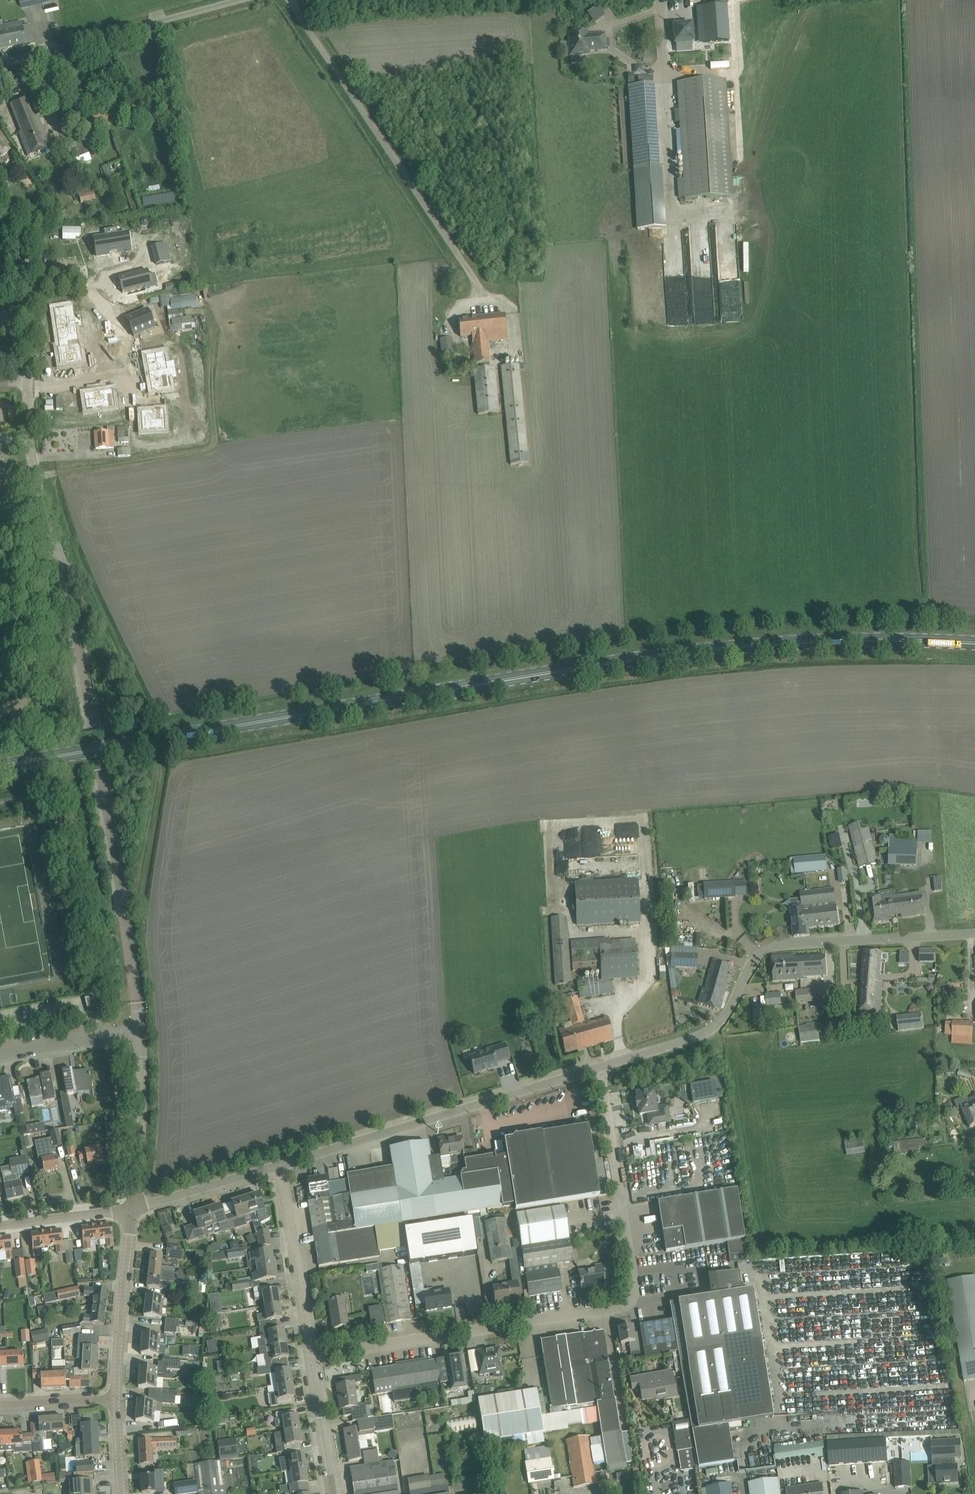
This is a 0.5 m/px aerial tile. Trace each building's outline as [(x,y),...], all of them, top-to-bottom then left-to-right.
[(728,4),(704,6),(707,42),(731,40),(728,4)] [(597,6),(587,13),(594,22),(604,15),(597,6)] [(34,42),(31,26),(23,28),(22,21),(0,26),(0,50),(26,45),(26,44),(34,42)] [(691,25),(674,26),(675,44),(676,52),(692,51),(692,43),(693,43),(691,25)] [(586,33),(569,34),(570,48),(570,55),(570,56),(571,56),(572,64),(580,63),(579,55),(588,55),(588,51),(606,50),(605,47),(605,39),(605,34),(587,36),(586,33)] [(45,73),(60,69),(58,63),(43,67),(45,73)] [(677,83),(685,200),(733,197),(725,80),(677,83)] [(628,86),(634,171),(659,169),(653,84),(628,86)] [(18,133),(28,157),(51,148),(30,97),(10,105),(21,132),(18,133)] [(0,130),(0,157),(1,157),(14,146),(0,130)] [(82,135),(60,144),(63,153),(76,148),(83,167),(93,163),(82,135)] [(81,204),(96,199),(92,188),(77,192),(81,204)] [(128,234),(94,239),(97,257),(109,255),(109,253),(119,251),(119,254),(131,252),(128,234)] [(166,245),(152,248),(157,266),(170,262),(166,245)] [(147,270),(118,277),(122,293),(151,285),(147,270)] [(183,289),(182,284),(179,285),(178,282),(165,285),(166,293),(180,290),(180,289),(183,289)] [(169,309),(196,308),(196,295),(169,295),(169,309)] [(112,306),(82,310),(89,362),(114,358),(113,346),(112,346),(108,318),(113,317),(112,306)] [(73,307),(53,310),(56,330),(76,327),(82,326),(80,317),(75,318),(73,307)] [(147,310),(126,319),(134,337),(155,328),(147,310)] [(505,315),(458,320),(460,337),(472,335),(476,364),(489,362),(488,355),(487,342),(508,339),(505,315)] [(76,327),(56,330),(59,349),(79,346),(76,327)] [(453,345),(441,346),(441,353),(454,351),(453,345)] [(59,349),(57,349),(60,366),(82,362),(80,346),(79,346),(59,349)] [(164,353),(145,356),(148,374),(168,370),(164,353)] [(519,364),(500,366),(510,465),(529,463),(520,376),(520,371),(523,370),(523,365),(519,365),(519,364)] [(472,370),(477,415),(499,413),(494,367),(472,370)] [(168,370),(148,374),(152,391),(171,388),(168,370)] [(86,411),(114,407),(112,390),(84,395),(86,411)] [(142,432),(165,430),(164,411),(154,412),(141,413),(142,432)] [(118,428),(118,443),(129,443),(128,434),(137,434),(137,426),(118,428)] [(95,433),(96,449),(114,448),(113,428),(107,428),(108,432),(95,433)] [(130,457),(130,449),(118,450),(118,458),(130,457)] [(860,824),(849,827),(860,868),(877,864),(868,829),(862,830),(860,824)] [(918,839),(888,838),(888,865),(894,865),(901,865),(917,866),(918,839)] [(824,855),(795,858),(796,873),(826,870),(824,855)] [(838,882),(848,881),(848,868),(837,869),(838,882)] [(941,876),(934,876),(934,891),(942,890),(941,876)] [(577,926),(641,923),(638,879),(574,883),(577,926)] [(732,882),(704,884),(705,898),(733,896),(732,882)] [(792,910),(791,910),(793,927),(794,937),(810,935),(810,934),(809,934),(809,930),(809,928),(811,928),(839,925),(839,920),(838,915),(835,890),(807,893),(800,894),(801,898),(802,908),(792,910)] [(545,901),(558,901),(558,891),(545,891),(545,901)] [(925,914),(922,897),(922,893),(895,897),(896,915),(902,914),(902,918),(925,914)] [(885,921),(892,920),(891,915),(896,915),(895,897),(880,899),(880,898),(868,899),(871,924),(885,922),(885,921)] [(555,986),(570,985),(566,917),(550,918),(555,986)] [(571,943),(572,972),(600,970),(600,977),(577,981),(580,998),(613,993),(611,981),(636,979),(635,939),(599,941),(571,943)] [(920,950),(920,962),(936,962),(936,950),(920,950)] [(880,975),(882,952),(864,951),(861,981),(877,982),(877,980),(877,974),(880,975)] [(905,952),(900,952),(901,964),(909,964),(909,956),(905,952)] [(697,969),(698,955),(671,954),(671,968),(697,969)] [(795,957),(795,955),(772,956),(773,981),(800,980),(799,957),(795,957)] [(804,977),(827,975),(826,955),(799,957),(800,980),(804,979),(804,977)] [(722,962),(715,960),(703,994),(701,994),(697,1004),(718,1011),(725,991),(724,990),(727,979),(725,979),(727,973),(729,973),(731,965),(722,962)] [(883,981),(877,980),(877,982),(861,981),(859,1011),(880,1012),(883,981)] [(796,991),(796,1003),(823,1000),(821,988),(796,991)] [(571,1023),(572,1026),(584,1022),(577,997),(576,997),(575,993),(563,996),(571,1023)] [(780,993),(776,993),(766,994),(767,1006),(777,1005),(781,1005),(780,993)] [(753,1007),(754,1012),(755,1022),(763,1021),(763,1020),(768,1020),(766,1008),(761,1009),(761,1006),(753,1007)] [(923,1029),(921,1013),(897,1016),(899,1032),(923,1029)] [(607,1019),(585,1025),(572,1029),(572,1026),(571,1023),(563,1025),(564,1029),(559,1031),(565,1054),(613,1041),(607,1019)] [(972,1044),(973,1022),(953,1021),(952,1043),(972,1044)] [(800,1043),(820,1041),(818,1023),(798,1026),(800,1043)] [(505,1044),(485,1051),(485,1054),(470,1059),(474,1074),(497,1068),(495,1063),(509,1059),(505,1044)] [(72,1069),(62,1071),(63,1076),(64,1081),(66,1095),(92,1090),(92,1088),(90,1077),(91,1077),(90,1074),(89,1074),(88,1070),(77,1072),(78,1074),(73,1074),(72,1069)] [(41,1079),(27,1082),(28,1087),(31,1099),(32,1108),(46,1105),(45,1103),(55,1101),(52,1083),(50,1073),(40,1075),(41,1079)] [(14,1110),(15,1116),(24,1114),(20,1097),(14,1098),(10,1077),(0,1078),(0,1113),(14,1110)] [(713,1083),(690,1087),(692,1104),(716,1101),(713,1083)] [(654,1098),(653,1092),(636,1094),(638,1102),(635,1102),(636,1108),(639,1107),(640,1115),(648,1113),(649,1116),(648,1117),(649,1125),(669,1121),(667,1107),(656,1109),(655,1106),(657,1105),(658,1103),(658,1099),(656,1098),(654,1098)] [(959,1104),(970,1128),(974,1126),(974,1097),(966,1101),(959,1104)] [(72,1117),(65,1118),(65,1119),(67,1129),(74,1127),(72,1117)] [(36,1124),(26,1126),(27,1135),(45,1132),(44,1123),(36,1124)] [(504,1140),(507,1156),(515,1206),(515,1208),(555,1202),(608,1195),(607,1186),(606,1186),(607,1194),(599,1196),(588,1127),(504,1140)] [(59,1131),(51,1133),(52,1138),(54,1146),(55,1146),(63,1144),(59,1131)] [(70,1132),(63,1133),(65,1145),(66,1145),(69,1157),(76,1155),(70,1132)] [(26,1149),(34,1147),(31,1136),(24,1138),(26,1149)] [(52,1138),(37,1141),(42,1165),(44,1173),(60,1169),(59,1165),(58,1160),(58,1157),(57,1157),(51,1158),(50,1152),(56,1151),(55,1149),(55,1146),(54,1146),(52,1138)] [(442,1157),(440,1157),(441,1166),(451,1164),(451,1165),(464,1163),(465,1163),(465,1162),(461,1138),(439,1141),(442,1157)] [(847,1156),(866,1154),(864,1138),(845,1141),(847,1156)] [(920,1148),(928,1147),(927,1138),(894,1142),(895,1155),(920,1152),(920,1148)] [(105,1148),(100,1149),(101,1152),(119,1149),(117,1141),(105,1144),(105,1148)] [(441,1166),(440,1157),(430,1159),(428,1143),(390,1149),(393,1168),(349,1175),(349,1180),(348,1181),(355,1231),(402,1223),(487,1210),(488,1216),(503,1214),(502,1207),(515,1206),(507,1156),(477,1161),(480,1175),(466,1177),(465,1169),(461,1170),(463,1178),(450,1179),(450,1175),(443,1176),(441,1166)] [(88,1163),(103,1160),(101,1152),(100,1149),(100,1148),(78,1152),(80,1160),(87,1159),(88,1163)] [(3,1175),(4,1180),(5,1187),(4,1187),(7,1200),(23,1197),(20,1184),(19,1177),(29,1175),(26,1160),(25,1160),(24,1157),(14,1160),(15,1163),(10,1164),(12,1173),(3,1175)] [(477,1160),(465,1162),(465,1163),(464,1163),(465,1169),(466,1177),(480,1175),(477,1161),(477,1160)] [(329,1198),(309,1202),(308,1202),(319,1267),(380,1257),(379,1251),(406,1246),(403,1230),(402,1223),(355,1231),(348,1181),(346,1168),(338,1169),(340,1182),(327,1184),(328,1192),(329,1198)] [(449,1171),(450,1175),(450,1179),(463,1178),(461,1170),(461,1169),(449,1171)] [(308,1195),(309,1202),(329,1198),(328,1192),(327,1184),(326,1177),(308,1180),(310,1195),(308,1195)] [(737,1190),(668,1201),(658,1202),(666,1252),(727,1242),(729,1255),(747,1254),(745,1239),(737,1190)] [(256,1195),(245,1198),(252,1222),(256,1233),(257,1233),(257,1232),(258,1232),(263,1231),(261,1223),(260,1221),(266,1219),(266,1218),(266,1217),(259,1194),(256,1195)] [(235,1213),(230,1215),(233,1229),(234,1230),(247,1225),(247,1224),(252,1222),(245,1198),(232,1202),(235,1213)] [(220,1206),(207,1210),(207,1212),(214,1233),(220,1231),(221,1234),(234,1230),(233,1229),(230,1215),(224,1216),(220,1206)] [(522,1248),(523,1257),(525,1269),(526,1269),(527,1275),(526,1275),(529,1297),(561,1292),(558,1270),(557,1270),(556,1264),(573,1261),(563,1206),(516,1214),(522,1248)] [(197,1225),(191,1227),(195,1239),(198,1238),(201,1237),(208,1235),(214,1233),(207,1212),(207,1210),(194,1214),(194,1216),(197,1225)] [(492,1262),(523,1257),(522,1248),(510,1250),(505,1219),(504,1219),(503,1214),(488,1216),(485,1217),(492,1262)] [(406,1230),(403,1230),(406,1246),(409,1265),(478,1255),(475,1241),(472,1220),(472,1219),(459,1221),(454,1222),(437,1225),(406,1230)] [(478,1219),(472,1220),(476,1241),(482,1240),(478,1219)] [(113,1238),(111,1224),(96,1226),(98,1240),(106,1239),(107,1247),(114,1247),(113,1238)] [(81,1228),(84,1250),(90,1250),(89,1242),(98,1240),(96,1226),(81,1228)] [(168,1240),(174,1238),(171,1228),(165,1230),(168,1240)] [(258,1232),(257,1232),(257,1233),(259,1247),(261,1247),(270,1245),(268,1230),(263,1231),(258,1232)] [(64,1253),(61,1231),(46,1233),(48,1247),(56,1246),(57,1254),(64,1253)] [(31,1234),(34,1257),(39,1256),(38,1248),(48,1247),(46,1233),(31,1234)] [(11,1237),(0,1238),(0,1253),(5,1252),(6,1260),(14,1260),(11,1237)] [(166,1259),(182,1261),(183,1253),(180,1245),(168,1244),(166,1259)] [(227,1252),(223,1253),(224,1256),(227,1256),(228,1260),(244,1258),(244,1257),(242,1249),(227,1252)] [(76,1263),(83,1262),(82,1250),(75,1251),(76,1263)] [(67,1265),(74,1264),(72,1251),(65,1252),(67,1265)] [(208,1262),(209,1253),(195,1251),(194,1260),(208,1262)] [(251,1261),(247,1262),(248,1269),(250,1269),(258,1267),(263,1266),(272,1265),(274,1265),(271,1251),(270,1251),(262,1252),(260,1253),(257,1253),(250,1254),(251,1261)] [(151,1256),(149,1257),(149,1261),(150,1262),(149,1271),(160,1272),(173,1273),(174,1268),(161,1266),(162,1255),(151,1254),(151,1256)] [(18,1280),(25,1279),(22,1258),(15,1259),(18,1280)] [(37,1276),(35,1260),(25,1262),(27,1277),(37,1276)] [(379,1271),(379,1270),(378,1264),(366,1266),(367,1273),(379,1271)] [(599,1266),(596,1266),(596,1269),(579,1272),(580,1279),(582,1288),(605,1285),(603,1276),(611,1275),(609,1264),(599,1266)] [(259,1274),(253,1275),(254,1281),(254,1282),(260,1281),(266,1280),(276,1279),(274,1265),(272,1265),(263,1266),(258,1267),(259,1274)] [(411,1320),(410,1310),(403,1267),(379,1270),(379,1271),(387,1323),(411,1320)] [(146,1284),(147,1285),(147,1287),(158,1289),(160,1272),(149,1271),(148,1279),(147,1280),(146,1284)] [(738,1271),(713,1275),(717,1296),(670,1303),(672,1320),(678,1353),(681,1372),(689,1421),(692,1441),(694,1440),(699,1468),(734,1462),(728,1426),(773,1419),(761,1342),(753,1288),(744,1289),(743,1286),(741,1287),(738,1271)] [(179,1278),(182,1282),(190,1282),(190,1276),(182,1276),(181,1277),(178,1272),(175,1273),(178,1278),(179,1278)] [(964,1382),(974,1380),(974,1276),(948,1281),(964,1382)] [(25,1279),(18,1280),(19,1289),(27,1288),(28,1288),(27,1279),(25,1279)] [(225,1285),(226,1292),(249,1289),(248,1281),(225,1285)] [(422,1281),(412,1283),(414,1297),(415,1304),(416,1306),(425,1305),(426,1311),(452,1307),(450,1297),(449,1290),(424,1294),(422,1281)] [(520,1302),(519,1292),(517,1283),(493,1287),(494,1295),(496,1305),(509,1302),(510,1304),(520,1302)] [(271,1285),(253,1288),(255,1301),(263,1300),(264,1307),(280,1304),(277,1290),(271,1291),(271,1285)] [(45,1304),(59,1301),(80,1297),(78,1288),(43,1296),(45,1304)] [(108,1291),(88,1288),(87,1296),(95,1297),(94,1307),(106,1308),(108,1291)] [(218,1294),(208,1295),(209,1302),(219,1301),(218,1294)] [(31,1308),(36,1306),(34,1296),(28,1298),(31,1308)] [(163,1308),(164,1298),(146,1296),(145,1306),(163,1308)] [(344,1298),(328,1301),(333,1329),(348,1326),(344,1298)] [(280,1304),(264,1307),(266,1314),(257,1316),(259,1328),(277,1325),(276,1319),(282,1318),(280,1304)] [(48,1306),(38,1308),(40,1316),(50,1314),(48,1306)] [(163,1308),(145,1306),(144,1316),(162,1318),(163,1308)] [(371,1326),(385,1324),(383,1306),(368,1308),(371,1326)] [(94,1307),(93,1317),(84,1316),(83,1322),(104,1325),(106,1308),(94,1307)] [(195,1318),(193,1325),(203,1327),(205,1319),(195,1318)] [(177,1328),(179,1328),(179,1326),(180,1322),(180,1320),(165,1319),(165,1327),(177,1328)] [(213,1329),(222,1328),(221,1320),(212,1321),(213,1329)] [(672,1320),(639,1325),(641,1338),(643,1350),(630,1352),(632,1360),(632,1361),(672,1354),(678,1353),(672,1320)] [(64,1336),(81,1333),(79,1325),(62,1327),(64,1336)] [(277,1325),(259,1328),(261,1340),(258,1340),(259,1348),(286,1344),(284,1330),(278,1331),(277,1325)] [(13,1332),(7,1332),(7,1327),(5,1327),(5,1339),(13,1338),(13,1332)] [(629,1343),(630,1352),(643,1350),(641,1338),(634,1339),(632,1327),(619,1329),(621,1344),(629,1343)] [(33,1343),(49,1339),(47,1328),(30,1332),(33,1343)] [(627,1469),(616,1400),(614,1400),(605,1341),(603,1331),(565,1337),(555,1338),(556,1339),(541,1341),(552,1410),(567,1408),(576,1407),(576,1406),(601,1402),(606,1435),(601,1436),(607,1472),(627,1469)] [(166,1335),(160,1335),(152,1334),(142,1333),(142,1344),(160,1345),(166,1346),(166,1335)] [(79,1335),(77,1359),(82,1359),(94,1360),(98,1360),(98,1348),(95,1348),(91,1347),(91,1336),(81,1336),(79,1335)] [(52,1348),(65,1348),(64,1339),(51,1340),(52,1348)] [(216,1341),(206,1342),(208,1354),(218,1352),(216,1341)] [(160,1345),(142,1344),(141,1354),(151,1355),(159,1356),(160,1345)] [(259,1348),(260,1356),(264,1356),(264,1361),(266,1368),(271,1367),(287,1364),(286,1358),(288,1358),(286,1344),(259,1348)] [(195,1356),(195,1346),(182,1346),(182,1355),(195,1356)] [(493,1370),(501,1369),(500,1361),(501,1361),(501,1358),(499,1348),(491,1350),(492,1351),(484,1352),(484,1350),(476,1352),(477,1361),(479,1375),(493,1373),(493,1370)] [(24,1366),(23,1353),(6,1354),(7,1367),(24,1366)] [(678,1353),(672,1354),(674,1365),(676,1373),(681,1372),(678,1353)] [(371,1385),(373,1395),(393,1392),(394,1402),(442,1395),(442,1393),(467,1389),(461,1354),(446,1356),(446,1359),(428,1362),(427,1359),(396,1364),(397,1367),(372,1371),(374,1385),(371,1385)] [(77,1368),(74,1369),(74,1377),(80,1377),(81,1387),(89,1387),(89,1377),(89,1372),(97,1372),(98,1360),(94,1360),(82,1359),(81,1371),(78,1371),(78,1368),(77,1368)] [(160,1362),(160,1369),(167,1370),(180,1370),(180,1361),(168,1360),(168,1363),(163,1362),(160,1362)] [(224,1361),(216,1362),(218,1372),(225,1371),(224,1361)] [(258,1377),(272,1374),(272,1373),(275,1373),(277,1386),(292,1384),(290,1370),(288,1370),(287,1364),(271,1367),(266,1368),(257,1369),(258,1377)] [(53,1373),(53,1385),(53,1389),(66,1388),(66,1384),(66,1382),(69,1381),(70,1384),(70,1388),(75,1387),(81,1387),(80,1377),(74,1377),(74,1369),(66,1369),(66,1366),(53,1367),(53,1373)] [(140,1367),(139,1377),(141,1377),(157,1379),(158,1368),(150,1368),(140,1367)] [(643,1400),(662,1396),(663,1398),(676,1396),(674,1386),(671,1372),(631,1379),(633,1389),(640,1387),(643,1400)] [(53,1373),(41,1374),(41,1375),(41,1379),(41,1389),(53,1389),(53,1385),(53,1373)] [(342,1409),(344,1417),(352,1416),(353,1422),(357,1421),(368,1419),(365,1403),(357,1405),(353,1384),(362,1383),(361,1376),(348,1378),(349,1384),(337,1386),(341,1410),(342,1409)] [(139,1377),(138,1388),(140,1388),(148,1389),(149,1389),(156,1389),(156,1388),(157,1379),(141,1377),(139,1377)] [(292,1384),(277,1386),(278,1392),(268,1394),(270,1407),(294,1404),(293,1398),(294,1397),(292,1384)] [(477,1388),(475,1394),(485,1397),(496,1396),(495,1386),(485,1387),(485,1390),(477,1388)] [(469,1398),(451,1401),(452,1405),(476,1402),(474,1391),(468,1392),(469,1398)] [(482,1425),(540,1417),(536,1391),(478,1400),(482,1425)] [(161,1396),(161,1404),(163,1404),(175,1405),(175,1404),(176,1397),(161,1396)] [(188,1405),(199,1405),(199,1397),(188,1397),(188,1405)] [(202,1409),(212,1408),(212,1397),(201,1398),(202,1409)] [(137,1400),(136,1411),(138,1411),(155,1413),(156,1403),(156,1402),(148,1401),(147,1401),(137,1400)] [(591,1422),(589,1422),(589,1423),(599,1422),(597,1409),(589,1410),(591,1422)] [(276,1419),(275,1419),(276,1427),(283,1426),(284,1432),(300,1429),(297,1416),(295,1416),(295,1410),(275,1413),(276,1419)] [(136,1411),(136,1422),(138,1422),(146,1423),(154,1423),(155,1413),(138,1411),(136,1411)] [(79,1415),(70,1415),(70,1425),(79,1425),(79,1415)] [(363,1459),(365,1466),(379,1463),(377,1448),(360,1450),(358,1437),(375,1434),(375,1433),(394,1430),(392,1415),(368,1419),(357,1421),(358,1427),(344,1430),(349,1462),(363,1459)] [(448,1435),(478,1430),(475,1415),(446,1420),(448,1435)] [(63,1417),(51,1418),(51,1419),(52,1433),(64,1432),(68,1436),(67,1441),(72,1441),(73,1433),(68,1432),(69,1426),(64,1425),(63,1417)] [(540,1417),(482,1425),(484,1442),(543,1433),(540,1417)] [(39,1423),(31,1424),(32,1434),(32,1442),(33,1449),(33,1453),(42,1453),(42,1452),(52,1451),(51,1440),(52,1440),(52,1433),(51,1419),(51,1418),(38,1419),(39,1420),(39,1423)] [(158,1429),(164,1428),(164,1429),(180,1428),(179,1420),(163,1422),(158,1422),(158,1429)] [(672,1423),(681,1472),(697,1469),(692,1441),(689,1421),(672,1423)] [(77,1440),(76,1445),(78,1445),(84,1445),(94,1445),(97,1445),(99,1445),(98,1432),(97,1424),(81,1425),(81,1433),(80,1433),(80,1440),(77,1440)] [(300,1429),(284,1432),(274,1433),(277,1453),(284,1452),(301,1449),(300,1444),(302,1443),(300,1429)] [(22,1432),(5,1433),(6,1452),(14,1451),(14,1454),(33,1453),(33,1449),(32,1442),(32,1434),(22,1435),(22,1432)] [(574,1487),(605,1482),(603,1472),(596,1474),(589,1436),(566,1440),(574,1487)] [(176,1439),(139,1440),(140,1465),(153,1464),(152,1450),(176,1449),(176,1439)] [(228,1442),(219,1443),(222,1460),(231,1458),(240,1457),(237,1440),(228,1442)] [(886,1440),(827,1444),(829,1465),(888,1462),(886,1440)] [(957,1466),(956,1459),(962,1459),(961,1440),(931,1441),(932,1460),(936,1460),(938,1483),(958,1482),(957,1466)] [(68,1441),(58,1446),(62,1453),(72,1448),(68,1441)] [(823,1442),(772,1447),(774,1459),(824,1454),(823,1442)] [(94,1445),(84,1445),(84,1453),(85,1457),(89,1457),(99,1457),(99,1445),(97,1445),(94,1445)] [(527,1463),(551,1459),(549,1447),(525,1450),(527,1463)] [(284,1452),(285,1458),(279,1459),(281,1473),(290,1471),(306,1469),(304,1455),(302,1455),(301,1449),(284,1452)] [(527,1463),(530,1484),(554,1480),(551,1460),(527,1463)] [(43,1482),(40,1461),(26,1463),(29,1484),(43,1482)] [(222,1461),(195,1464),(196,1477),(196,1480),(198,1493),(227,1493),(222,1461)] [(394,1461),(379,1463),(365,1466),(350,1468),(354,1493),(399,1493),(394,1461)] [(911,1487),(910,1477),(910,1461),(894,1462),(895,1488),(911,1487)] [(92,1463),(77,1463),(77,1473),(78,1473),(86,1473),(93,1473),(92,1463)] [(196,1477),(195,1464),(186,1465),(188,1478),(196,1477)] [(155,1476),(151,1476),(141,1477),(142,1493),(144,1493),(152,1493),(162,1492),(161,1482),(163,1481),(162,1469),(154,1470),(155,1476)] [(293,1484),(289,1485),(280,1487),(281,1493),(284,1493),(307,1489),(306,1483),(308,1483),(306,1469),(290,1471),(293,1484)] [(86,1473),(78,1473),(77,1473),(74,1474),(75,1482),(69,1482),(70,1493),(92,1493),(92,1481),(95,1481),(94,1472),(93,1473),(86,1473)] [(632,1483),(632,1472),(616,1473),(617,1483),(632,1483)] [(750,1493),(781,1493),(781,1490),(779,1478),(748,1482),(750,1493)] [(198,1493),(196,1480),(173,1483),(174,1493),(187,1493),(198,1493)] [(786,1489),(781,1490),(781,1493),(824,1493),(822,1483),(786,1489)] [(707,1493),(732,1493),(730,1484),(706,1487),(707,1493)]
